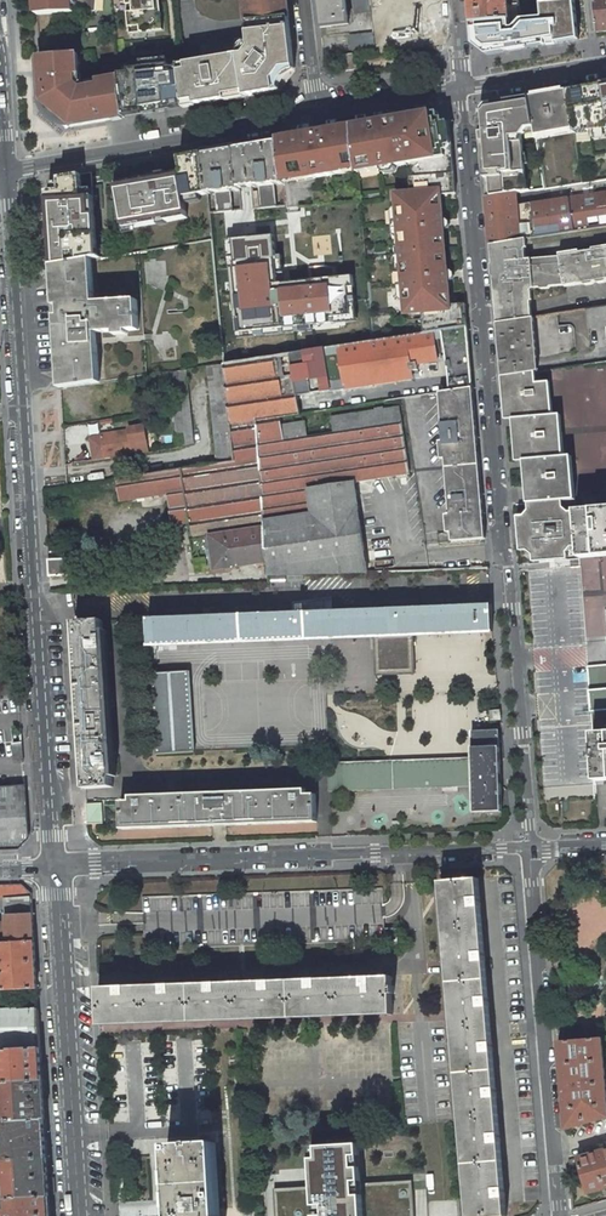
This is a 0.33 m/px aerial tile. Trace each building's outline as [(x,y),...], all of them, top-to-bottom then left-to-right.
[(37,15),(39,15),(92,11),(95,0),(36,0),(37,15)] [(127,34),(163,30),(160,0),(124,0),(127,34)] [(184,107),(218,102),(276,91),(274,80),(283,68),(295,67),(287,0),(244,0),(249,37),(237,39),(198,45),(201,62),(180,65),(184,107)] [(321,27),(349,24),(346,0),(317,0),(321,27)] [(355,13),(371,11),(370,5),(369,0),(354,0),(355,13)] [(443,45),(440,0),(395,0),(400,49),(443,45)] [(472,22),(494,21),(510,21),(521,20),(519,2),(508,3),(508,0),(470,0),(472,22)] [(596,32),(605,31),(605,0),(593,0),(596,32)] [(507,23),(474,25),(474,46),(485,54),(576,42),(573,3),(538,6),(540,21),(507,23)] [(373,32),(350,35),(352,52),(375,50),(373,32)] [(355,53),(339,56),(342,72),(358,69),(355,53)] [(42,57),(40,57),(43,108),(67,127),(126,117),(122,78),(100,82),(101,87),(81,90),(76,85),(76,76),(80,75),(79,54),(42,57)] [(122,78),(126,117),(184,107),(180,65),(170,64),(161,65),(128,70),(122,78)] [(567,91),(575,134),(605,130),(605,99),(603,84),(567,91)] [(574,130),(567,91),(529,97),(534,128),(536,136),(574,130)] [(480,118),(485,179),(489,178),(491,196),(512,193),(522,191),(522,184),(526,184),(522,136),(528,129),(534,128),(529,97),(491,104),(480,118)] [(438,113),(354,127),(358,170),(358,173),(407,164),(410,167),(409,168),(412,193),(396,194),(399,239),(404,238),(406,270),(402,270),(406,315),(422,313),(424,334),(468,327),(466,304),(451,305),(447,266),(442,267),(439,234),(444,234),(441,195),(456,194),(452,145),(448,122),(438,114),(438,113)] [(292,138),(279,140),(284,182),(297,180),(297,181),(344,173),(344,172),(358,170),(354,127),(310,135),(311,141),(306,142),(303,146),(299,143),(293,144),(292,138)] [(575,134),(574,130),(536,136),(537,140),(575,134)] [(310,135),(292,138),(293,144),(299,143),(303,146),(306,142),(311,141),(310,135)] [(279,140),(235,147),(239,188),(239,190),(240,190),(240,188),(259,186),(261,208),(277,207),(275,185),(284,184),(284,182),(279,140)] [(204,152),(204,153),(208,194),(208,195),(216,194),(218,212),(233,211),(231,192),(239,190),(239,188),(235,147),(204,152)] [(204,153),(180,157),(183,173),(119,184),(127,229),(189,218),(185,198),(208,194),(204,153)] [(92,172),(61,177),(48,191),(53,265),(100,257),(100,251),(97,251),(92,172)] [(514,204),(512,193),(491,196),(486,197),(490,245),(524,239),(605,226),(605,192),(514,204)] [(526,259),(524,239),(490,245),(497,323),(532,318),(529,288),(563,285),(563,286),(605,280),(605,246),(592,248),(592,250),(579,252),(579,250),(559,254),(559,256),(526,259)] [(231,243),(212,245),(225,364),(299,353),(293,290),(290,254),(290,252),(265,255),(267,277),(245,280),(244,270),(234,271),(231,243)] [(299,253),(290,254),(293,290),(303,289),(299,253)] [(56,265),(64,388),(92,383),(92,384),(100,383),(96,332),(139,330),(137,301),(94,303),(91,259),(56,265)] [(303,289),(293,290),(299,353),(374,342),(368,277),(348,279),(349,296),(350,304),(312,307),(310,289),(303,289)] [(327,287),(310,289),(312,307),(350,304),(349,296),(328,298),(327,287)] [(586,309),(588,328),(605,326),(605,306),(586,309)] [(532,318),(497,323),(502,377),(535,372),(538,371),(533,318),(532,318)] [(299,353),(225,364),(231,429),(257,425),(257,421),(281,417),(300,414),(296,388),(312,386),(311,378),(315,377),(320,373),(328,372),(331,391),(413,379),(412,378),(411,371),(418,370),(417,364),(438,361),(437,354),(435,340),(443,339),(445,353),(448,372),(450,391),(473,388),(468,327),(424,334),(374,342),(299,353)] [(411,371),(412,378),(448,372),(445,353),(437,354),(438,361),(417,364),(418,370),(411,371)] [(225,364),(207,367),(217,464),(235,461),(231,429),(225,364)] [(186,370),(171,372),(179,445),(194,443),(186,370)] [(312,386),(313,394),(331,391),(328,372),(320,373),(315,377),(311,378),(312,386)] [(570,512),(564,507),(563,500),(574,499),(571,457),(563,457),(559,415),(552,416),(549,382),(536,384),(535,372),(502,377),(506,420),(513,419),(516,462),(524,461),(528,510),(524,516),(517,516),(520,551),(527,551),(532,555),(533,562),(568,559),(568,552),(572,547),(579,546),(580,558),(605,556),(605,509),(570,512)] [(450,391),(439,392),(452,541),(485,539),(473,388),(450,391)] [(257,421),(257,425),(264,520),(267,562),(268,576),(367,573),(353,482),(409,474),(399,407),(331,418),(333,433),(308,437),(305,422),(282,426),(281,417),(257,421)] [(84,436),(97,435),(96,422),(83,424),(84,436)] [(217,464),(116,479),(120,501),(168,494),(172,525),(189,523),(196,572),(197,572),(267,562),(264,520),(257,425),(231,429),(235,461),(217,464)] [(90,439),(94,461),(104,459),(104,457),(132,453),(132,455),(147,452),(143,426),(128,428),(128,431),(100,435),(100,438),(90,439)] [(91,489),(92,503),(103,502),(102,488),(91,489)] [(75,559),(49,560),(50,577),(76,575),(75,559)] [(491,605),(148,618),(149,646),(375,637),(376,675),(414,673),(413,635),(492,632),(491,605)] [(103,620),(75,622),(85,789),(113,787),(112,777),(116,777),(115,751),(111,751),(110,737),(109,737),(105,671),(106,670),(105,656),(109,656),(107,630),(103,631),(103,620)] [(605,685),(605,664),(587,666),(589,686),(605,685)] [(190,671),(152,673),(157,754),(195,752),(195,751),(190,671)] [(589,686),(591,710),(605,709),(605,685),(589,686)] [(500,710),(490,711),(491,720),(501,719),(500,710)] [(13,745),(14,763),(23,763),(21,728),(0,730),(0,747),(13,745)] [(472,758),(329,764),(330,791),(473,786),(474,812),(502,811),(501,783),(500,761),(500,747),(499,731),(472,732),(472,747),(472,758)] [(593,735),(596,781),(605,781),(605,734),(593,735)] [(328,746),(317,747),(317,757),(328,756),(328,746)] [(25,787),(11,788),(21,791),(26,800),(25,787)] [(18,848),(28,837),(26,800),(21,791),(11,788),(0,788),(0,849),(18,848)] [(306,789),(131,796),(131,801),(306,794),(306,789)] [(131,801),(121,801),(122,829),(212,826),(227,825),(317,822),(316,794),(306,794),(131,801)] [(102,803),(87,804),(88,825),(104,824),(102,803)] [(441,882),(469,1215),(506,1215),(478,879),(445,882),(441,882)] [(22,884),(0,885),(0,896),(5,895),(6,899),(32,898),(32,893),(22,884)] [(142,896),(144,949),(391,941),(391,944),(398,944),(397,927),(384,928),(383,887),(142,896)] [(32,898),(6,899),(6,915),(33,914),(32,898)] [(8,943),(34,942),(33,914),(6,915),(7,918),(0,919),(0,943),(8,943)] [(37,989),(34,942),(8,943),(0,943),(0,991),(37,989)] [(391,976),(99,988),(100,1021),(100,1025),(392,1014),(392,1010),(391,993),(394,993),(394,986),(391,986),(391,976)] [(41,1048),(38,1009),(0,1010),(0,1050),(41,1048)] [(602,1038),(558,1042),(566,1130),(605,1118),(605,1086),(602,1038)] [(0,1083),(2,1083),(43,1080),(41,1048),(0,1050),(0,1080),(0,1083)] [(2,1083),(4,1121),(45,1119),(43,1080),(2,1083)] [(6,1160),(47,1158),(45,1119),(4,1121),(5,1133),(0,1133),(0,1151),(6,1151),(6,1160)] [(168,1144),(170,1194),(171,1194),(172,1215),(220,1215),(216,1142),(195,1143),(195,1146),(194,1146),(194,1142),(189,1142),(190,1146),(188,1146),(188,1143),(168,1144)] [(275,1189),(276,1215),(415,1215),(413,1190),(412,1180),(362,1183),(359,1143),(311,1146),(314,1186),(275,1189)] [(605,1188),(605,1150),(578,1158),(588,1193),(605,1188)] [(9,1200),(50,1196),(47,1158),(6,1160),(7,1168),(0,1168),(0,1186),(8,1185),(9,1200)] [(50,1196),(9,1200),(10,1210),(0,1211),(0,1215),(51,1215),(50,1196)]
